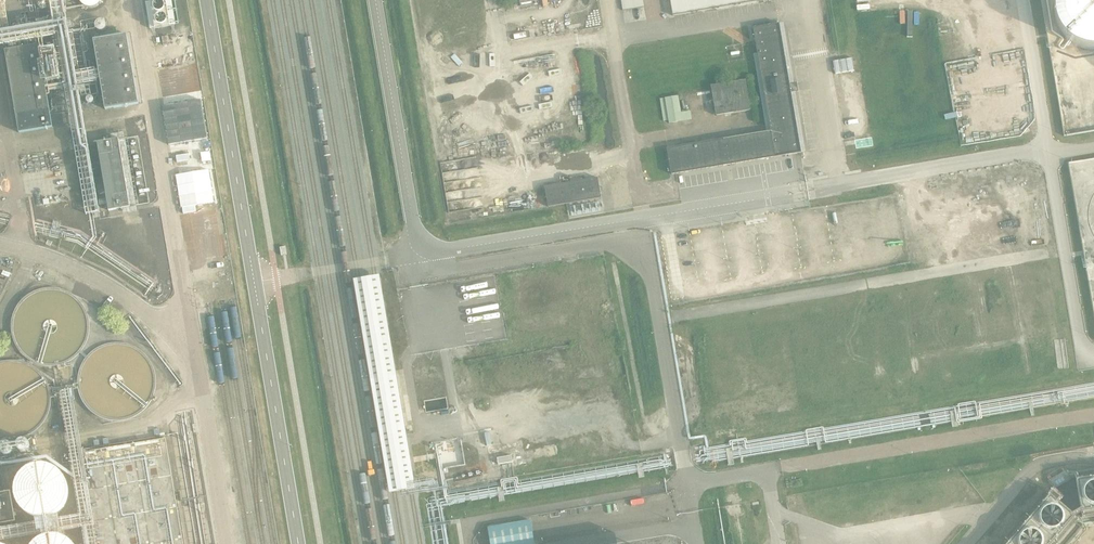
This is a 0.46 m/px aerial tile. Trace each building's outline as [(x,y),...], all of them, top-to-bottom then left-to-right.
[(623,11),(644,7),(643,0),(621,0),(623,11)] [(673,15),(760,0),(671,0),(673,15)] [(1056,2),(1055,7),(1055,11),(1055,16),(1056,20),(1057,24),(1059,28),(1061,32),(1064,36),(1067,39),(1070,42),(1074,45),(1078,47),(1082,48),(1086,49),(1091,50),(1093,50),(1093,0),(1056,0),(1056,2)] [(770,131),(667,147),(671,175),(676,174),(802,153),(791,91),(798,90),(796,82),(790,83),(780,23),(753,28),(770,131)] [(128,34),(95,40),(106,109),(139,103),(128,34)] [(50,109),(39,44),(6,49),(19,130),(53,125),(50,109)] [(192,67),(162,72),(164,81),(194,76),(192,67)] [(745,81),(711,86),(716,116),(750,110),(745,81)] [(661,99),(664,123),(692,119),(691,111),(681,112),(679,97),(661,99)] [(119,137),(98,140),(109,209),(130,206),(119,137)] [(598,178),(545,186),(548,207),(567,204),(601,198),(598,178)] [(600,202),(570,207),(572,216),(601,211),(600,202)] [(381,280),(355,284),(391,500),(417,495),(381,280)] [(461,454),(457,437),(444,441),(446,447),(448,454),(451,453),(452,460),(456,459),(455,455),(461,454)] [(70,455),(85,543),(184,543),(166,439),(163,439),(70,455)] [(18,478),(16,493),(21,507),(32,516),(50,517),(62,511),(71,499),(71,483),(65,471),(54,464),(40,462),(26,467),(18,478)] [(1081,491),(1087,523),(1093,522),(1093,489),(1081,491)] [(15,521),(10,491),(0,493),(0,524),(15,521)] [(1078,525),(1052,503),(1017,543),(1061,543),(1078,525)] [(488,526),(491,543),(535,543),(536,543),(531,519),(488,526)]
